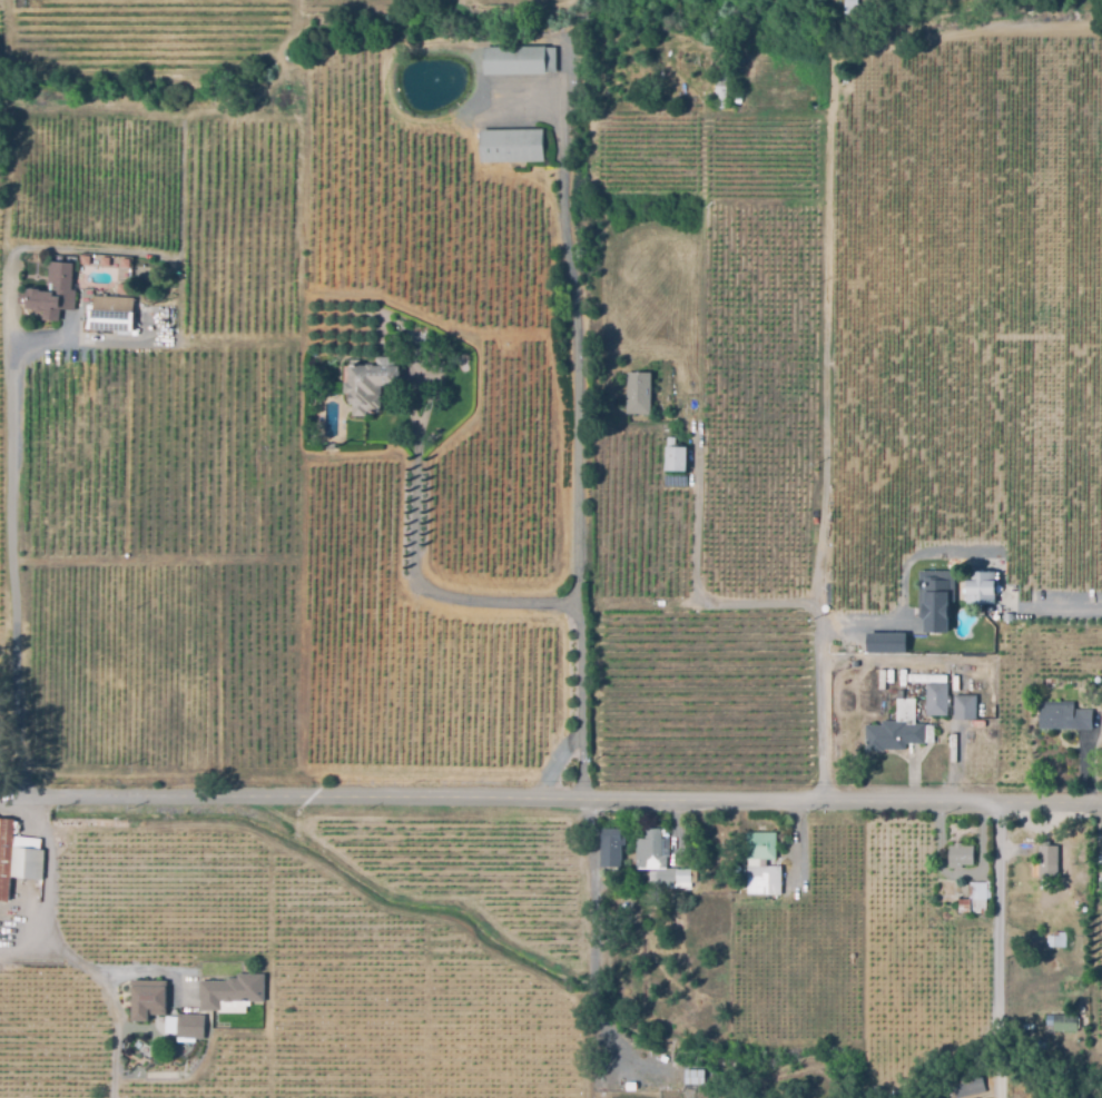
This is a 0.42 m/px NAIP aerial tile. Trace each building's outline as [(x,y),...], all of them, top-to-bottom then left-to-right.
[(844,12),(844,0),(857,0),(857,13),(844,12)] [(486,75),(485,49),(547,47),(547,48),(557,48),(558,71),(486,75)] [(729,107),(715,107),(716,71),(729,71),(729,107)] [(544,161),(482,161),(482,130),(544,129),(544,161)] [(73,290),(72,309),(57,308),(57,320),(39,319),(40,309),(22,308),(22,300),(23,300),(24,289),(36,289),(36,291),(45,291),(46,260),(69,261),(68,289),(73,290)] [(139,274),(154,274),(152,286),(139,285),(139,274)] [(130,298),(129,329),(85,328),(85,310),(90,310),(91,297),(130,298)] [(351,417),(351,404),(347,404),(347,394),(331,394),(331,384),(351,384),(351,366),(377,366),(376,358),(400,358),(400,386),(381,387),(381,413),(366,413),(366,416),(351,417)] [(650,415),(626,414),(626,373),(651,373),(650,415)] [(686,472),(663,471),(663,448),(687,448),(686,472)] [(947,615),(947,635),(924,635),(924,615),(919,615),(919,602),(919,573),(953,573),(953,602),(946,602),(947,615)] [(995,604),(965,604),(965,573),(995,573),(995,604)] [(905,655),(866,655),(866,635),(905,635),(905,655)] [(945,683),(907,682),(907,674),(945,675),(945,683)] [(925,716),(924,684),(947,683),(947,695),(950,695),(950,713),(946,713),(946,716),(925,716)] [(975,720),(952,719),(953,695),(976,696),(975,720)] [(864,751),(863,726),(882,725),(880,722),(896,721),(895,700),(914,699),(915,724),(933,724),(934,742),(923,743),(923,744),(905,744),(905,749),(864,751)] [(1091,730),(1037,730),(1037,702),(1073,702),(1073,710),(1092,710),(1091,730)] [(10,902),(0,901),(0,818),(17,819),(14,837),(42,840),(40,850),(46,850),(45,882),(11,878),(10,902)] [(675,889),(675,883),(655,883),(655,869),(636,869),(634,839),(642,839),(642,829),(661,828),(661,839),(668,839),(669,857),(666,857),(666,868),(676,868),(676,870),(690,870),(691,888),(675,889)] [(601,867),(600,829),(620,829),(620,837),(626,837),(626,845),(620,845),(620,867),(601,867)] [(781,896),(747,896),(747,865),(748,865),(748,859),(747,859),(747,832),(776,833),(776,860),(767,860),(767,865),(781,865),(781,896)] [(961,869),(946,869),(947,845),(954,845),(954,842),(962,842),(962,845),(973,847),(973,865),(961,864),(961,869)] [(1067,878),(1031,878),(1031,863),(1037,863),(1037,845),(1059,845),(1059,864),(1067,864),(1067,878)] [(1092,860),(1101,860),(1101,870),(1092,871),(1092,860)] [(986,913),(957,913),(957,899),(968,899),(968,882),(986,882),(986,913)] [(1065,948),(1047,947),(1047,936),(1053,937),(1053,932),(1066,932),(1065,948)] [(246,1015),(219,1013),(219,1011),(200,1011),(200,1000),(199,1000),(199,981),(227,982),(227,979),(238,979),(238,975),(266,975),(265,1002),(252,1001),(252,1007),(247,1007),(246,1015)] [(131,987),(131,981),(132,981),(132,980),(168,981),(167,1016),(166,1016),(149,1016),(149,1022),(131,1021),(131,987)] [(195,1039),(177,1038),(178,1015),(196,1015),(195,1039)] [(1078,1032),(1053,1032),(1053,1015),(1078,1015),(1078,1032)] [(985,1092),(961,1097),(951,1097),(945,1074),(978,1066),(985,1092)] [(705,1085),(685,1085),(683,1070),(703,1070),(705,1085)]
